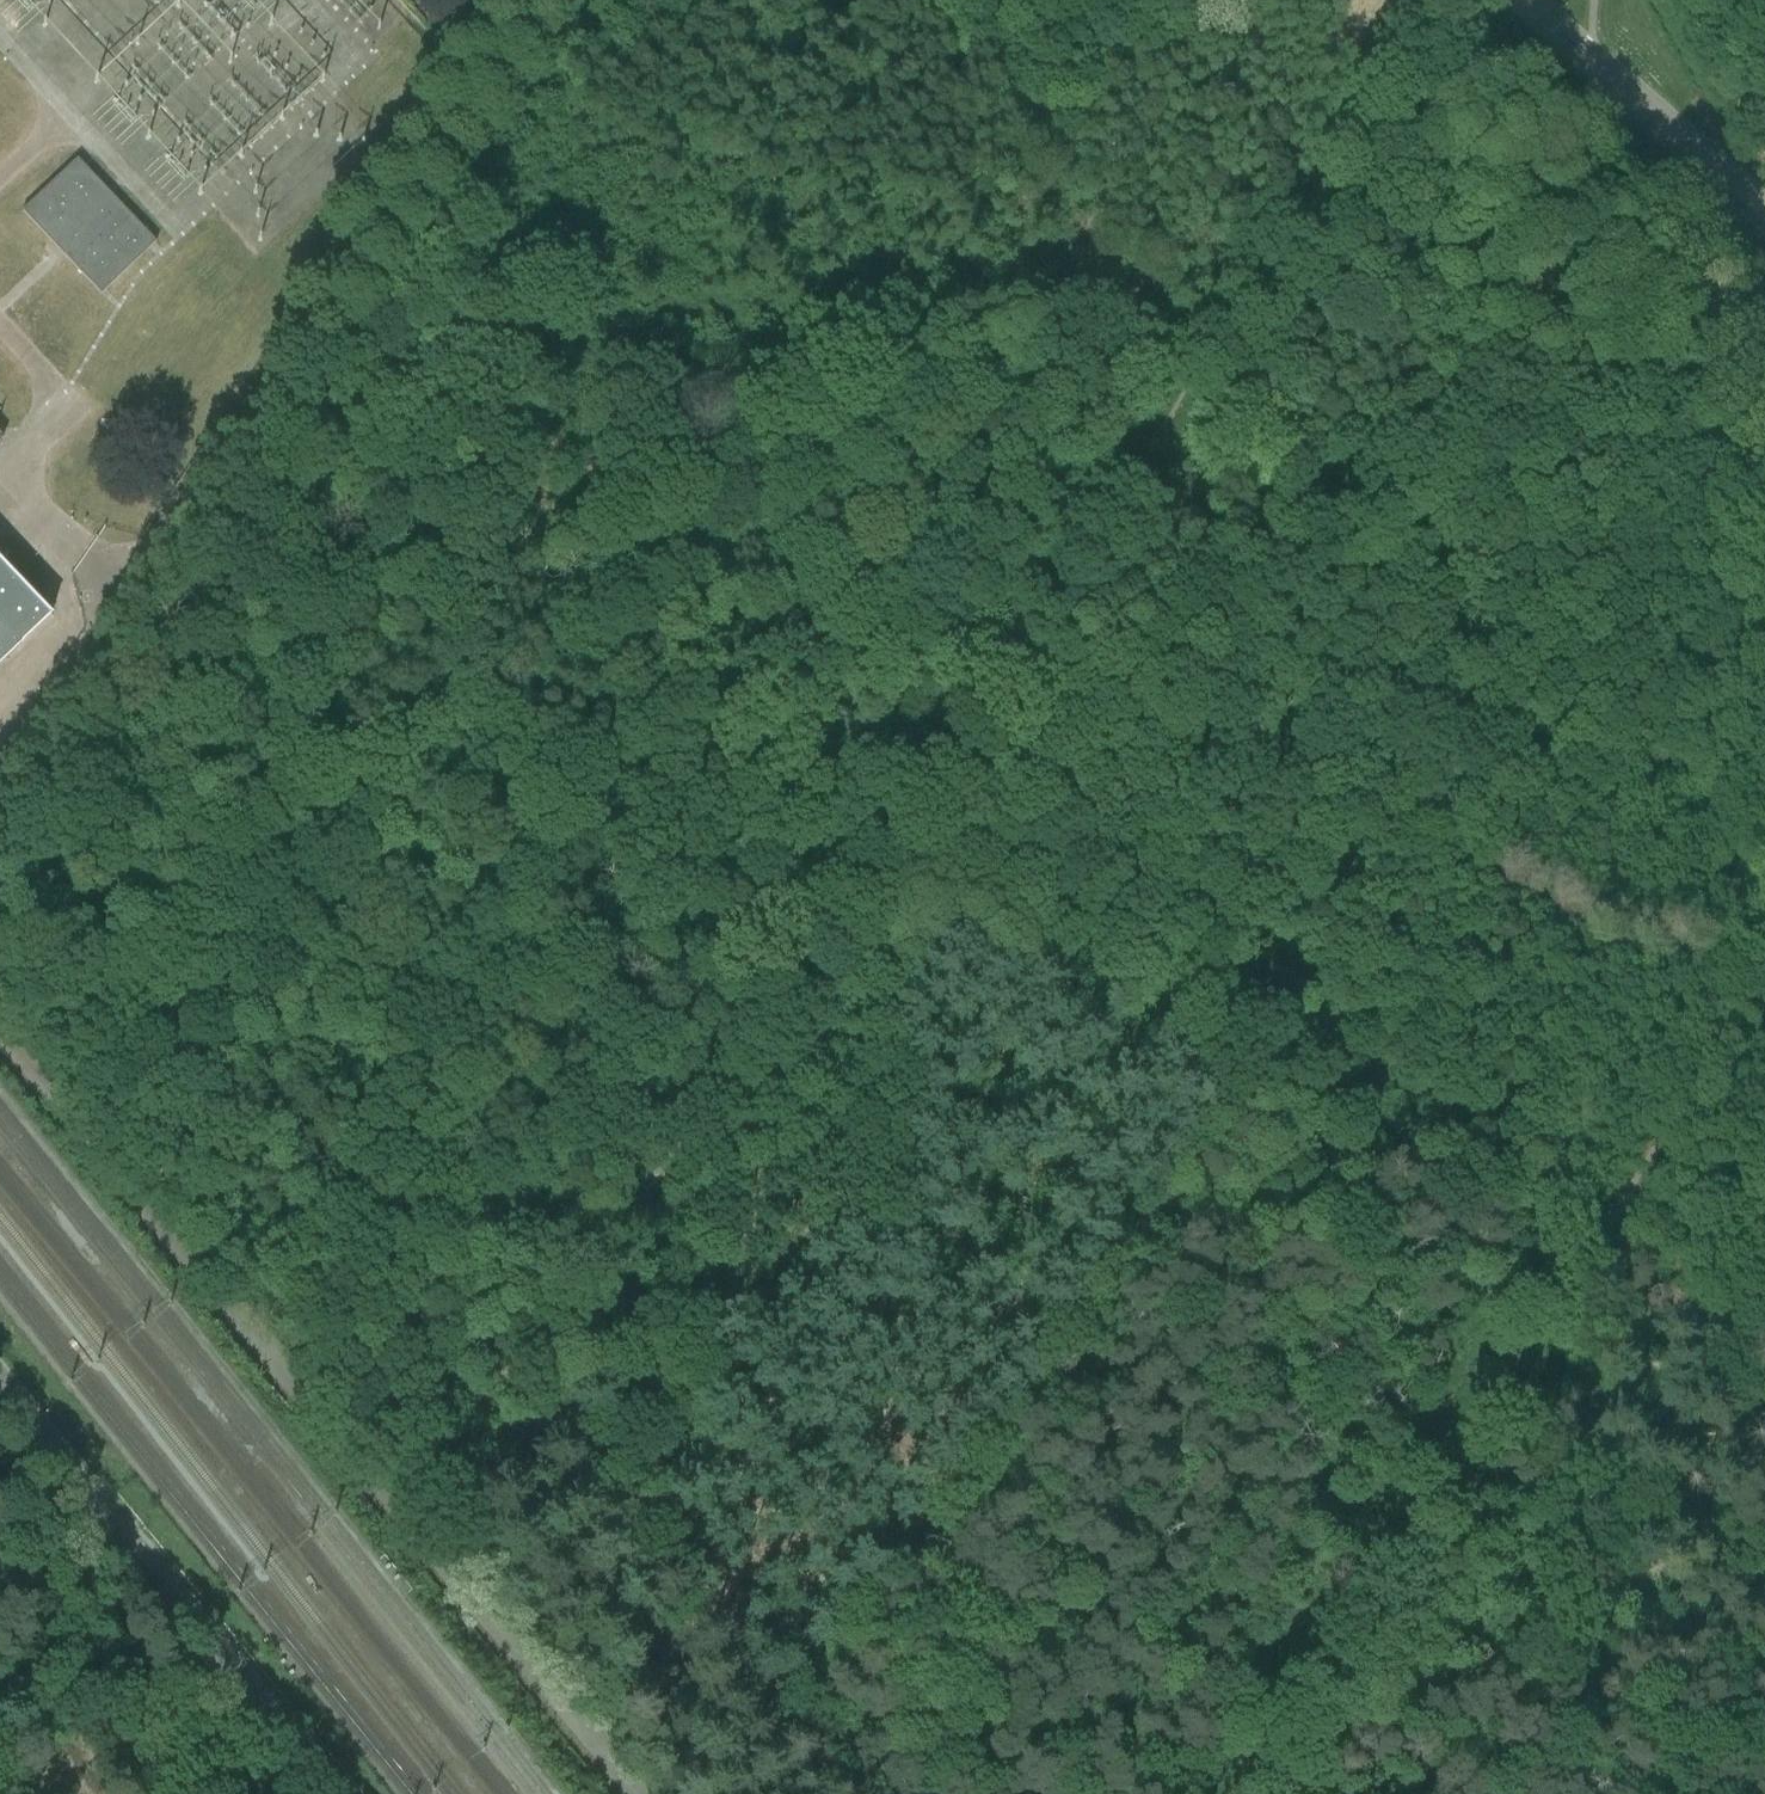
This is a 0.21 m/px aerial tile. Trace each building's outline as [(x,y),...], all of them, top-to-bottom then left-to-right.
[(65,255),(85,277),(102,294),(106,291),(149,250),(156,244),(157,243),(111,193),(107,189),(78,158),(23,210),(58,247),(65,255)] [(50,617),(0,564),(0,664),(50,617)]
